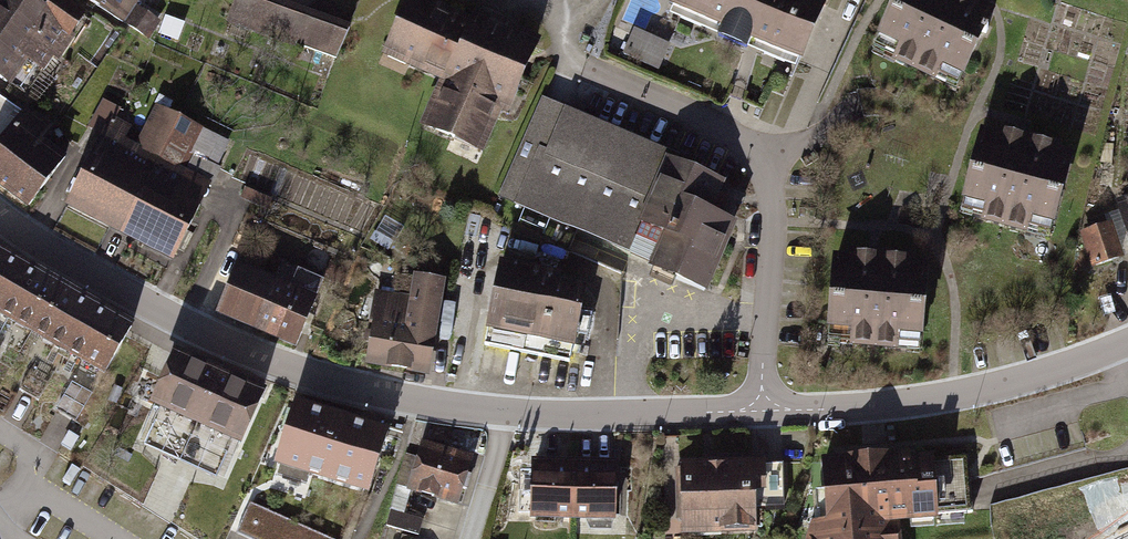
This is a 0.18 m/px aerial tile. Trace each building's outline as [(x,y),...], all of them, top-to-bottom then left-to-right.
[(15,83),(31,60),(44,69),(54,55),(61,60),(76,38),(72,35),(85,15),(63,0),(0,0),(0,73),(15,83)] [(149,40),(161,23),(137,7),(142,0),(89,0),(149,40)] [(268,0),(240,0),(233,20),(337,59),(350,24),(307,8),(305,14),(268,0)] [(412,58),(409,64),(450,82),(430,128),(459,141),(461,135),(487,147),(508,98),(516,101),(541,42),(481,17),(478,23),(425,0),(415,0),(393,50),(412,58)] [(676,3),(729,25),(724,36),(752,48),(757,37),(810,59),(833,4),(823,0),(677,0),(676,3)] [(885,38),(905,47),(899,61),(907,65),(942,80),(949,65),(973,76),(998,19),(984,13),(989,3),(981,0),(901,0),(885,38)] [(188,25),(167,17),(159,36),(180,45),(188,25)] [(671,48),(635,33),(627,53),(663,68),(671,48)] [(33,208),(67,159),(33,135),(41,124),(0,95),(0,185),(33,208)] [(546,98),(504,197),(520,204),(519,206),(577,231),(663,267),(662,270),(711,291),(732,242),(729,240),(737,221),(715,212),(725,188),(715,184),(717,178),(676,160),(678,155),(546,98)] [(75,200),(70,209),(124,237),(161,160),(124,144),(133,126),(117,118),(121,109),(105,101),(92,127),(107,134),(89,171),(83,169),(68,197),(75,200)] [(167,149),(183,118),(168,111),(153,142),(167,149)] [(161,160),(124,237),(175,262),(181,251),(187,253),(201,222),(196,220),(212,186),(215,187),(224,169),(210,162),(222,137),(183,118),(167,149),(192,161),(187,172),(161,160)] [(987,139),(971,201),(993,207),(989,222),(1034,234),(1039,218),(1064,225),(1080,165),(1066,161),(1068,151),(1002,133),(1000,142),(987,139)] [(272,199),(247,189),(243,199),(268,209),(272,199)] [(1107,218),(1087,225),(1091,234),(1086,236),(1097,267),(1121,259),(1107,218)] [(27,264),(0,249),(0,312),(27,264)] [(841,264),(836,328),(859,330),(858,346),(905,349),(906,332),(932,334),(936,272),(922,271),(922,260),(854,256),(853,265),(841,264)] [(27,265),(0,312),(36,333),(63,285),(27,265)] [(536,274),(505,267),(502,284),(490,345),(574,362),(588,294),(568,284),(560,282),(559,279),(558,275),(556,273),(552,271),(548,272),(545,273),(542,275),(541,279),(536,274)] [(240,269),(222,312),(300,344),(326,282),(301,271),(293,291),(240,269)] [(415,304),(379,297),(375,320),(379,321),(371,365),(430,375),(446,282),(420,278),(415,304)] [(63,285),(36,333),(73,353),(100,306),(63,285)] [(100,306),(73,353),(111,375),(138,327),(100,306)] [(180,357),(158,405),(204,426),(226,378),(180,357)] [(54,371),(36,361),(20,390),(38,400),(54,371)] [(226,378),(204,426),(251,447),(273,399),(226,378)] [(93,394),(75,384),(59,412),(77,422),(93,394)] [(297,405),(279,463),(372,491),(390,434),(297,405)] [(408,455),(387,527),(421,537),(426,521),(407,515),(414,491),(459,504),(472,459),(427,446),(423,460),(408,455)] [(899,520),(972,515),(968,452),(911,456),(911,449),(822,455),(826,519),(813,520),(807,538),(900,538),(899,520)] [(530,459),(529,512),(571,512),(572,460),(530,459)] [(572,459),(571,512),(613,513),(614,460),(572,459)] [(782,462),(680,464),(680,466),(675,466),(676,480),(681,480),(682,527),(719,527),(719,531),(752,531),(751,505),(783,504),(782,462)] [(239,534),(251,538),(329,538),(252,505),(239,534)]
